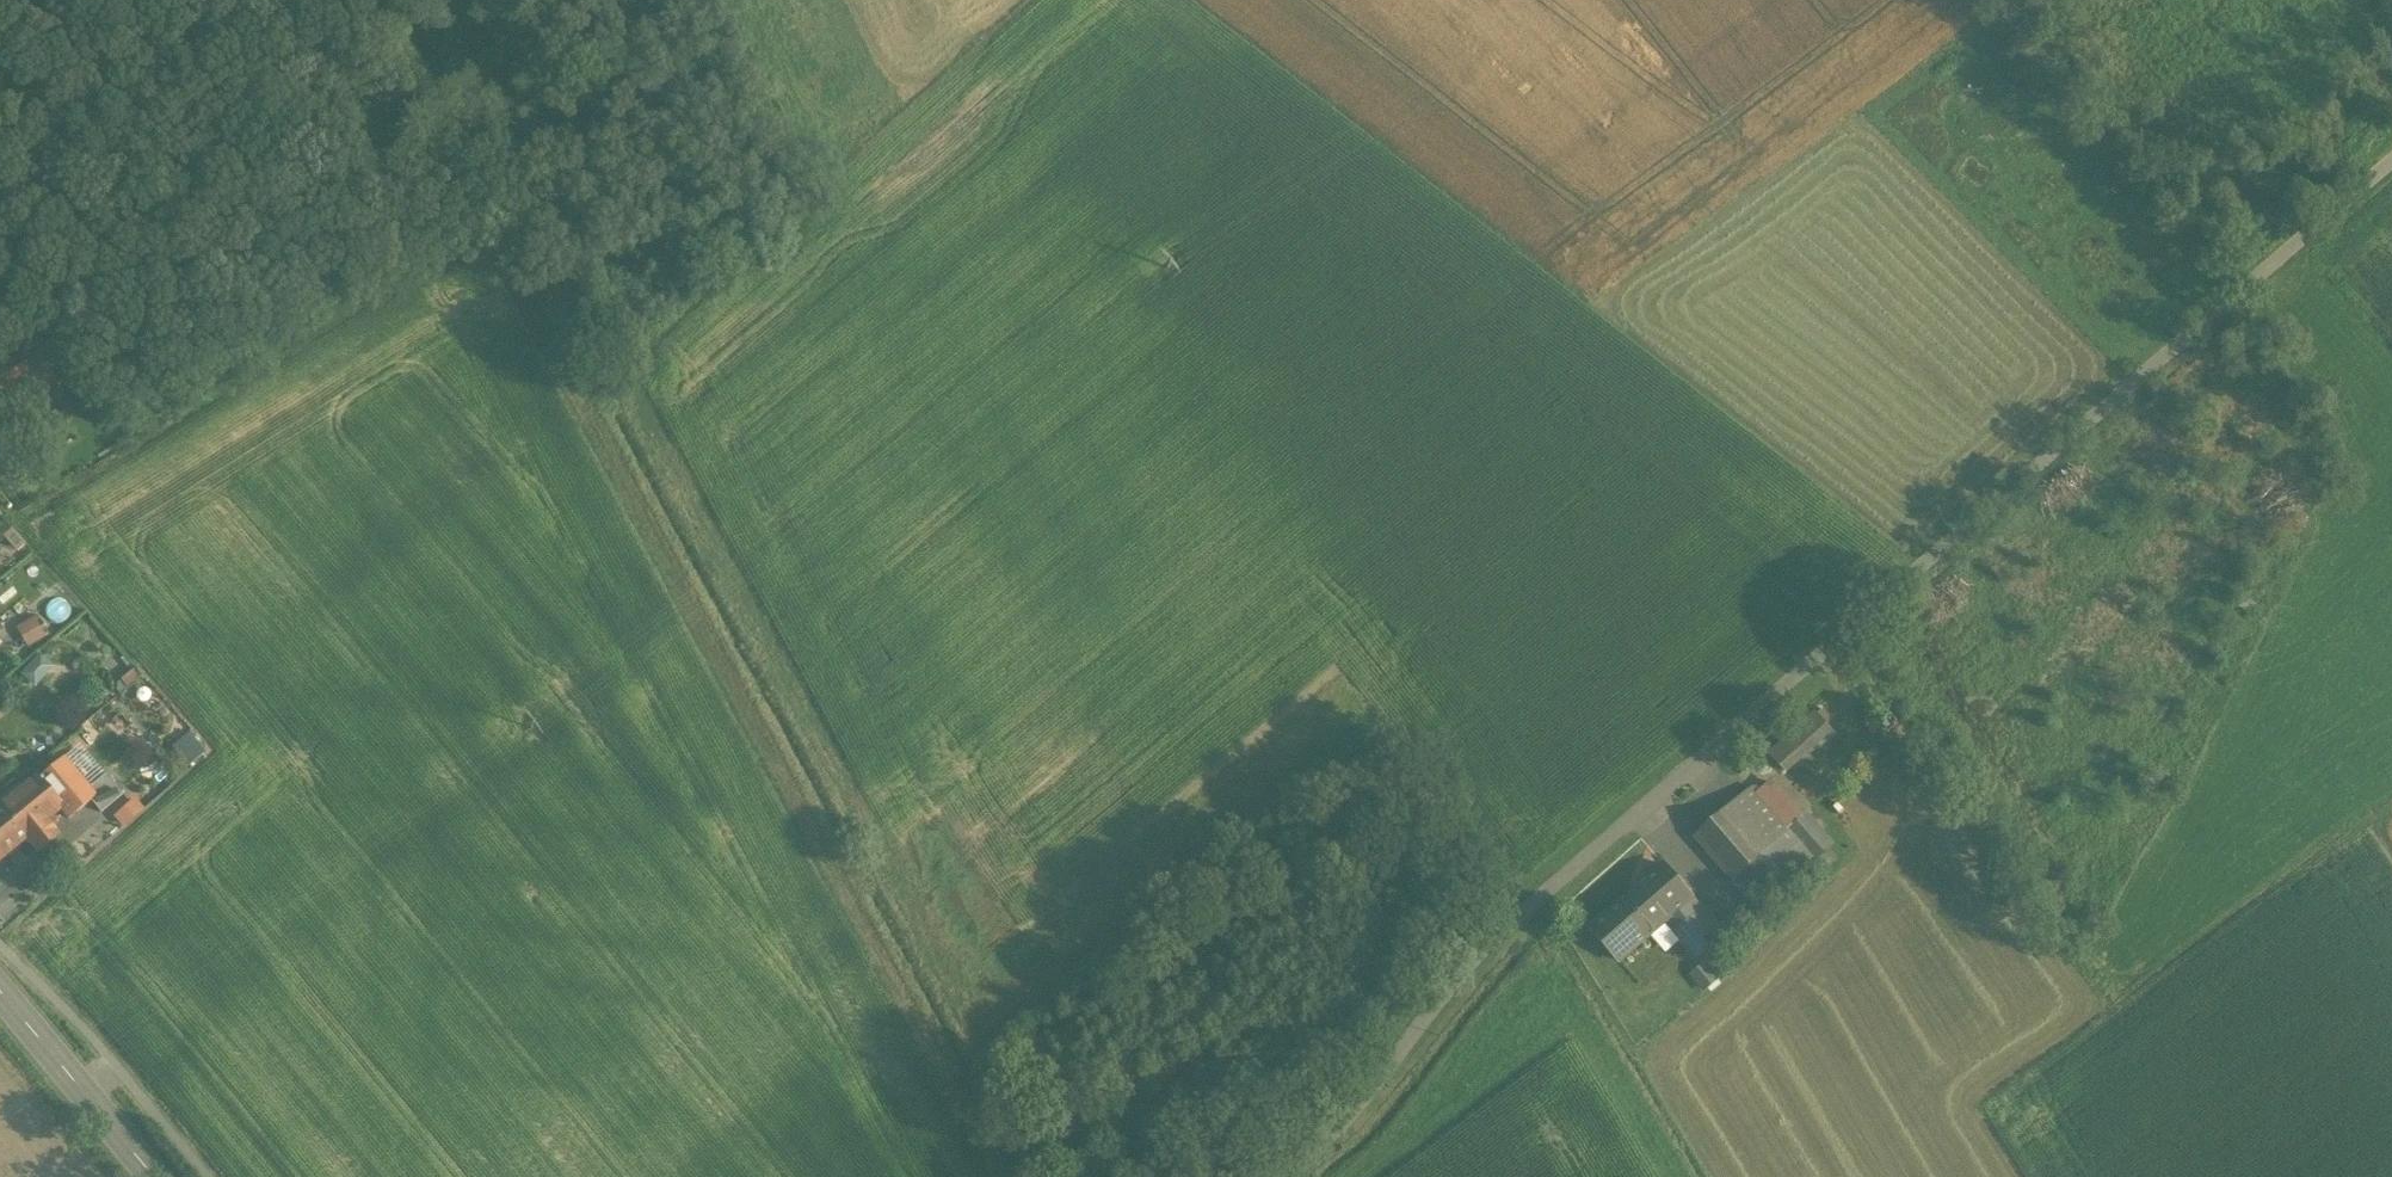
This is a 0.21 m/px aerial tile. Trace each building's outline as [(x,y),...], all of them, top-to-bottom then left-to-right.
[(34,646),(56,631),(43,612),(21,627),(34,646)] [(45,650),(25,672),(40,686),(61,664),(45,650)] [(1837,720),(1820,703),(1776,746),(1793,764),(1837,720)] [(189,732),(172,747),(189,766),(206,752),(189,732)] [(77,747),(62,759),(88,789),(103,777),(77,747)] [(41,782),(39,784),(60,809),(68,819),(90,801),(95,797),(88,789),(62,759),(38,779),(41,782)] [(103,777),(88,789),(95,797),(90,801),(101,813),(123,795),(105,775),(103,777)] [(60,809),(39,784),(41,782),(38,779),(37,777),(22,789),(47,820),(60,809)] [(0,800),(0,804),(2,806),(0,808),(0,859),(26,838),(46,821),(47,820),(22,789),(18,785),(0,800)] [(1812,862),(1750,790),(1696,836),(1757,908),(1812,862)] [(57,834),(46,821),(26,838),(37,851),(57,834)] [(1693,900),(1664,865),(1646,880),(1648,883),(1612,912),(1610,909),(1607,911),(1609,914),(1593,928),(1619,960),(1666,922),(1693,900)] [(1723,936),(1693,900),(1666,922),(1696,958),(1723,936)]
